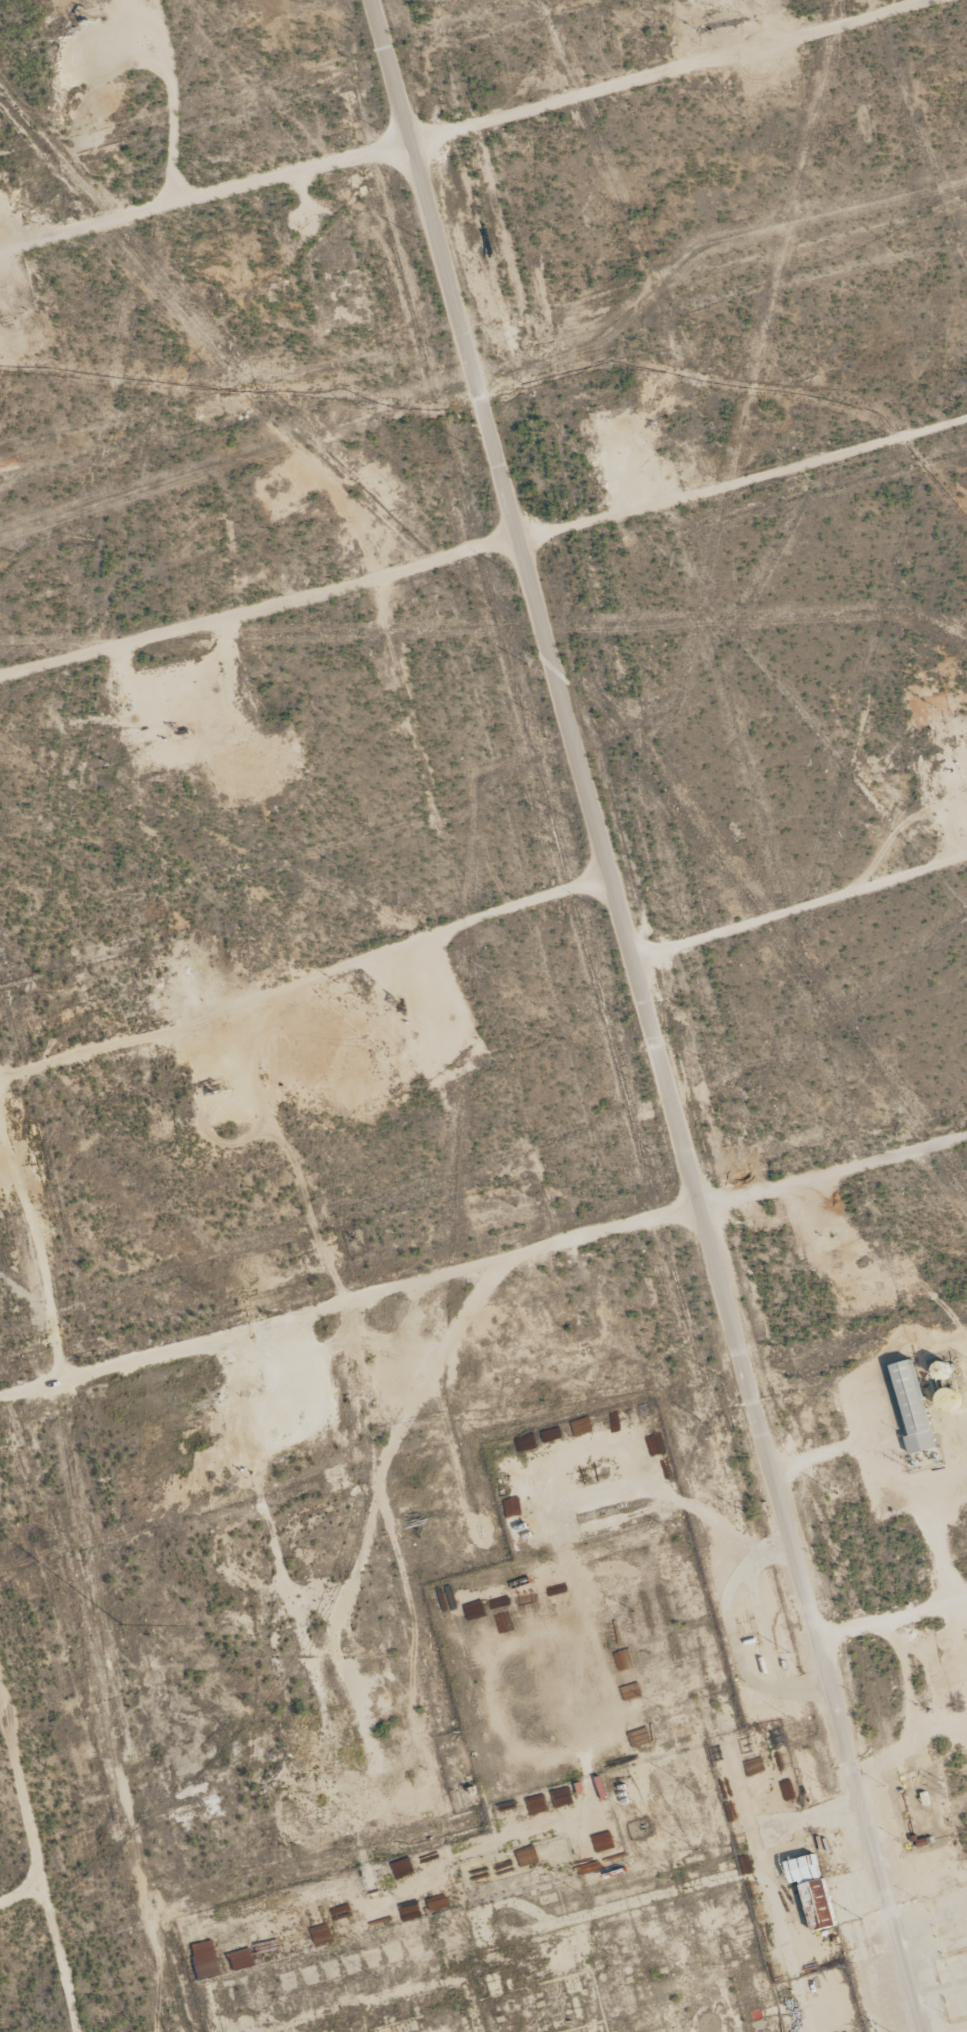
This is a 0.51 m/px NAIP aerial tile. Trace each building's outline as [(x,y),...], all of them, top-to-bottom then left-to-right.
[(889,1363),(907,1434),(903,1436),(907,1453),(933,1447),(910,1358),(889,1363)] [(834,1925),(822,1877),(818,1878),(812,1854),(782,1861),(788,1883),(797,1881),(810,1931),(834,1925)]
